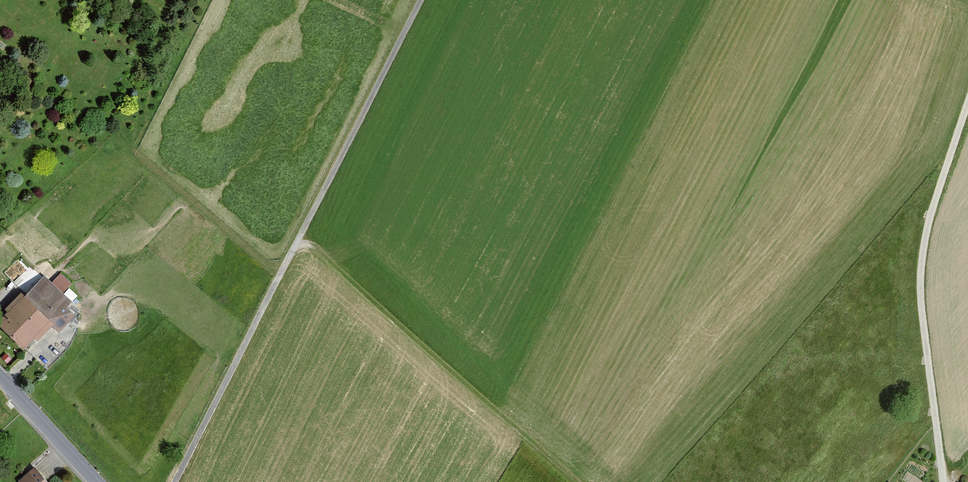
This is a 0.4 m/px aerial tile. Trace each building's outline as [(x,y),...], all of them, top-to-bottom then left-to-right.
[(61,273),(52,282),(45,275),(25,295),(21,292),(0,312),(0,324),(22,347),(33,337),(35,339),(49,324),(58,333),(75,315),(67,308),(77,296),(69,288),(73,284),(61,273)] [(36,468),(20,481),(48,481),(36,468)]
